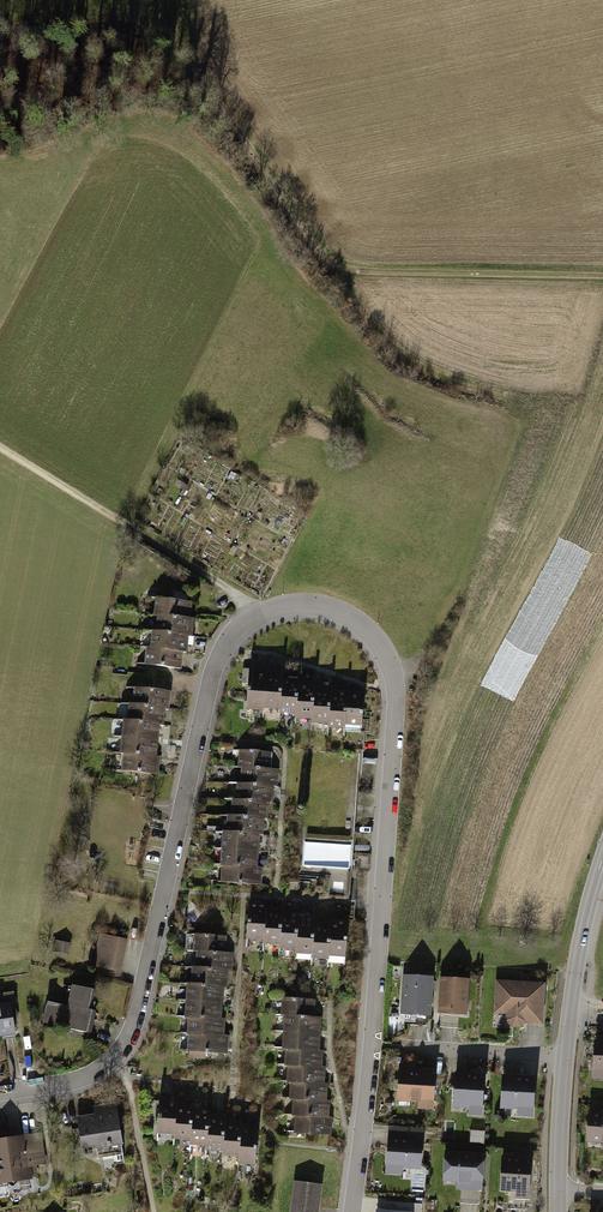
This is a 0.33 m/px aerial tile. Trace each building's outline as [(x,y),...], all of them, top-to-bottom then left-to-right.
[(194,615),(196,597),(155,592),(153,610),(157,611),(194,615)] [(196,633),(198,615),(194,615),(157,611),(155,628),(193,632),(196,633)] [(191,650),(193,632),(155,628),(152,628),(150,645),(186,650),(191,650)] [(184,667),(186,650),(150,645),(145,645),(143,662),(184,667)] [(252,707),(269,708),(271,665),(255,664),(252,707)] [(269,708),(285,709),(288,670),(288,665),(271,665),(269,708)] [(285,714),(302,715),(304,677),(304,671),(288,670),(285,709),(285,714)] [(301,720),(318,721),(320,680),(320,678),(304,677),(302,715),(301,720)] [(318,723),(334,724),(336,686),(336,680),(320,680),(318,721),(318,723)] [(132,681),(130,698),(170,702),(174,703),(176,685),(132,681)] [(334,729),(350,730),(353,687),(336,686),(334,724),(334,729)] [(350,730),(367,731),(369,688),(353,687),(350,730)] [(126,698),(124,715),(165,719),(168,719),(170,702),(130,698),(126,698)] [(121,714),(119,731),(163,736),(165,719),(124,715),(121,714)] [(119,731),(117,748),(120,749),(161,753),(163,736),(119,731)] [(277,762),(277,745),(229,743),(228,760),(235,760),(277,762)] [(120,749),(119,766),(162,770),(164,753),(161,753),(120,749)] [(283,779),(283,762),(277,762),(235,760),(234,777),(279,779),(283,779)] [(278,795),(279,779),(234,777),(231,777),(230,793),(275,795),(278,795)] [(274,812),(275,795),(230,793),(226,794),(226,810),(271,812),(274,812)] [(270,829),(271,812),(226,810),(222,810),(222,827),(266,829),(270,829)] [(265,845),(266,829),(222,827),(217,827),(217,843),(265,845)] [(265,862),(265,845),(217,843),(216,860),(220,860),(265,862)] [(268,879),(269,862),(265,862),(220,860),(220,877),(268,879)] [(252,939),(269,940),(271,901),(271,896),(255,896),(252,939)] [(268,945),(285,946),(287,908),(287,902),(271,901),(269,940),(268,945)] [(285,951),(301,952),(303,911),(303,909),(287,908),(285,946),(285,951)] [(301,954),(317,955),(319,917),(320,912),(303,911),(301,952),(301,954)] [(317,960),(334,961),(336,918),(319,917),(317,955),(317,960)] [(334,961),(350,962),(353,919),(336,918),(334,961)] [(127,966),(133,932),(104,926),(97,960),(127,966)] [(231,944),(231,927),(188,926),(187,942),(195,943),(231,944)] [(76,937),(62,935),(60,945),(74,947),(76,937)] [(238,961),(238,944),(231,944),(195,943),(194,959),(234,961),(238,961)] [(233,977),(234,961),(194,959),(190,959),(189,976),(230,977),(233,977)] [(435,974),(405,972),(402,1013),(432,1015),(435,974)] [(49,992),(44,1017),(92,1027),(99,996),(95,995),(99,979),(78,974),(73,997),(49,992)] [(229,994),(230,977),(189,976),(186,975),(185,992),(229,994)] [(470,978),(440,976),(438,1014),(468,1015),(470,978)] [(546,982),(495,980),(494,1012),(506,1013),(505,1021),(510,1027),(520,1027),(525,1022),(544,1023),(546,982)] [(228,1011),(229,994),(185,992),(185,1009),(187,1009),(228,1011)] [(320,1012),(320,996),(276,994),(276,1011),(282,1011),(320,1012)] [(20,1026),(16,995),(0,998),(0,1029),(20,1026)] [(230,1028),(231,1011),(228,1011),(187,1009),(186,1026),(191,1026),(230,1028)] [(326,1029),(326,1013),(320,1012),(282,1011),(282,1027),(326,1029)] [(234,1045),(234,1028),(230,1028),(191,1026),(190,1043),(195,1043),(195,1048),(211,1049),(212,1044),(234,1045)] [(325,1045),(326,1029),(282,1027),(281,1043),(284,1043),(325,1045)] [(594,1039),(593,1083),(602,1083),(602,1039),(594,1039)] [(327,1061),(328,1045),(325,1045),(284,1043),(283,1059),(286,1059),(327,1061)] [(330,1079),(330,1061),(327,1061),(286,1059),(285,1077),(288,1077),(330,1079)] [(399,1062),(397,1099),(421,1100),(421,1108),(437,1109),(439,1068),(416,1067),(416,1063),(399,1062)] [(486,1113),(487,1071),(456,1069),(455,1104),(471,1105),(471,1112),(486,1113)] [(536,1113),(538,1071),(507,1070),(505,1104),(521,1105),(521,1113),(536,1113)] [(331,1097),(332,1079),(330,1079),(288,1077),(288,1095),(290,1095),(331,1097)] [(163,1131),(179,1132),(182,1093),(183,1089),(166,1087),(163,1131)] [(179,1137),(195,1138),(198,1100),(199,1095),(182,1093),(179,1132),(179,1137)] [(80,1111),(85,1142),(130,1134),(123,1094),(98,1099),(100,1107),(80,1111)] [(333,1115),(334,1097),(331,1097),(290,1095),(290,1113),(292,1113),(333,1115)] [(195,1144),(211,1145),(214,1107),(215,1102),(198,1100),(195,1138),(195,1144)] [(211,1151),(227,1152),(230,1114),(231,1108),(214,1107),(211,1145),(211,1151)] [(593,1107),(591,1138),(602,1139),(602,1107),(593,1107)] [(335,1132),(336,1115),(333,1115),(292,1113),(292,1130),(335,1132)] [(227,1157),(243,1159),(247,1119),(247,1115),(230,1114),(227,1152),(227,1157)] [(38,1177),(35,1160),(50,1157),(45,1126),(12,1131),(10,1118),(0,1120),(0,1183),(38,1177)] [(243,1163),(259,1164),(263,1120),(247,1119),(243,1159),(243,1163)] [(424,1128),(389,1127),(387,1172),(404,1173),(404,1166),(423,1167),(424,1128)] [(484,1150),(444,1148),(443,1179),(459,1180),(459,1188),(482,1189),(484,1150)] [(530,1197),(531,1155),(500,1154),(499,1188),(515,1189),(515,1197),(530,1197)] [(294,1179),(290,1211),(319,1211),(322,1182),(294,1179)] [(373,1199),(371,1211),(415,1211),(416,1205),(373,1199)]
